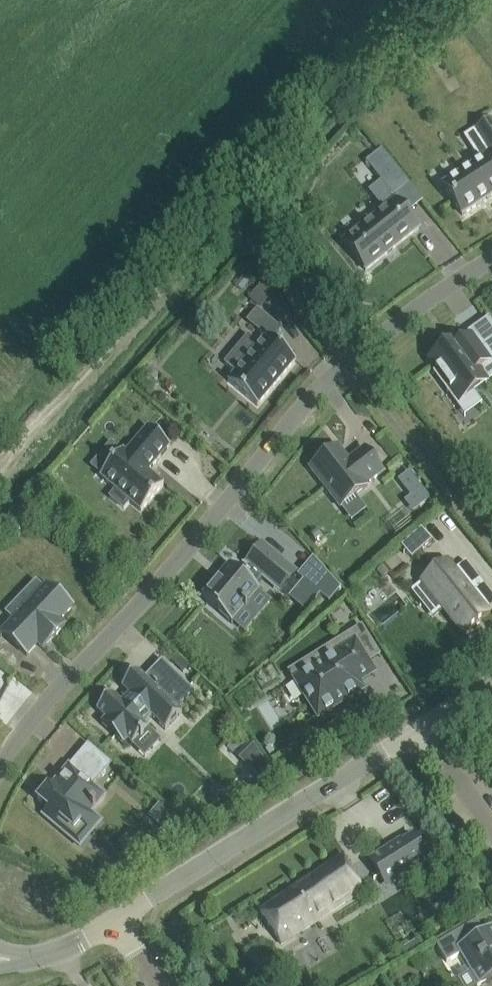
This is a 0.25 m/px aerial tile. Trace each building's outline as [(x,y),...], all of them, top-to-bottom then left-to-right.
[(477,129),(475,129),(489,151),(484,155),(485,157),(480,160),(443,184),(462,214),(491,195),(491,119),(477,129)] [(384,153),(368,166),(380,180),(392,196),(393,195),(408,183),(384,153)] [(343,242),(365,271),(419,227),(396,199),(372,219),(370,217),(366,216),(360,221),(359,225),(361,228),(343,242)] [(228,381),(257,406),(296,360),(266,335),(247,358),(237,349),(225,363),(235,372),(228,381)] [(491,377),(491,365),(490,363),(491,361),(491,342),(481,350),(472,337),(460,345),(457,340),(429,360),(436,370),(433,372),(448,393),(451,390),(460,402),(487,382),(486,381),(491,377)] [(148,427),(126,452),(122,450),(100,476),(116,489),(109,497),(123,508),(129,501),(141,511),(163,484),(148,471),(170,446),(148,427)] [(310,468),(340,507),(368,486),(366,484),(382,471),(365,448),(348,461),(337,446),(310,468)] [(417,511),(434,496),(412,469),(401,478),(413,493),(407,499),(417,511)] [(421,528),(400,545),(409,557),(430,540),(421,528)] [(229,564),(201,597),(231,623),(244,609),(245,610),(248,606),(247,605),(260,590),(255,586),(263,576),(280,591),(295,574),(298,576),(298,575),(263,545),(262,544),(261,545),(247,562),(249,564),(241,574),(229,564)] [(443,554),(416,575),(458,629),(485,607),(478,598),(489,589),(461,555),(450,564),(443,554)] [(302,579),(320,594),(333,579),(317,561),(316,562),(303,578),(302,578),(302,579)] [(2,633),(3,633),(27,656),(38,644),(43,649),(65,626),(59,621),(70,609),(70,608),(46,586),(29,604),(21,596),(5,613),(14,621),(2,633)] [(366,633),(362,626),(288,671),(290,675),(289,675),(291,678),(292,677),(318,719),(336,708),(334,705),(345,699),(346,701),(364,690),(360,682),(375,673),(355,640),(366,633)] [(176,653),(170,660),(183,672),(189,664),(176,653)] [(152,717),(165,730),(182,713),(178,709),(195,692),(161,660),(145,677),(138,670),(121,687),(128,694),(121,701),(113,693),(96,710),(105,718),(100,723),(124,745),(128,741),(132,745),(138,738),(140,740),(144,737),(142,735),(148,728),(145,724),(152,717)] [(43,814),(69,837),(104,796),(69,766),(56,782),(54,780),(38,800),(48,808),(43,814)] [(397,870),(403,878),(429,862),(411,833),(369,859),(381,880),(397,870)] [(260,912),(271,928),(282,945),(366,891),(355,873),(344,857),(260,912)] [(491,912),(491,911),(433,946),(434,947),(436,946),(446,963),(461,954),(470,970),(468,971),(477,985),(479,985),(481,985),(481,984),(491,978),(491,928),(484,933),(477,921),(491,912)] [(297,968),(289,956),(271,968),(278,980),(297,968)]
